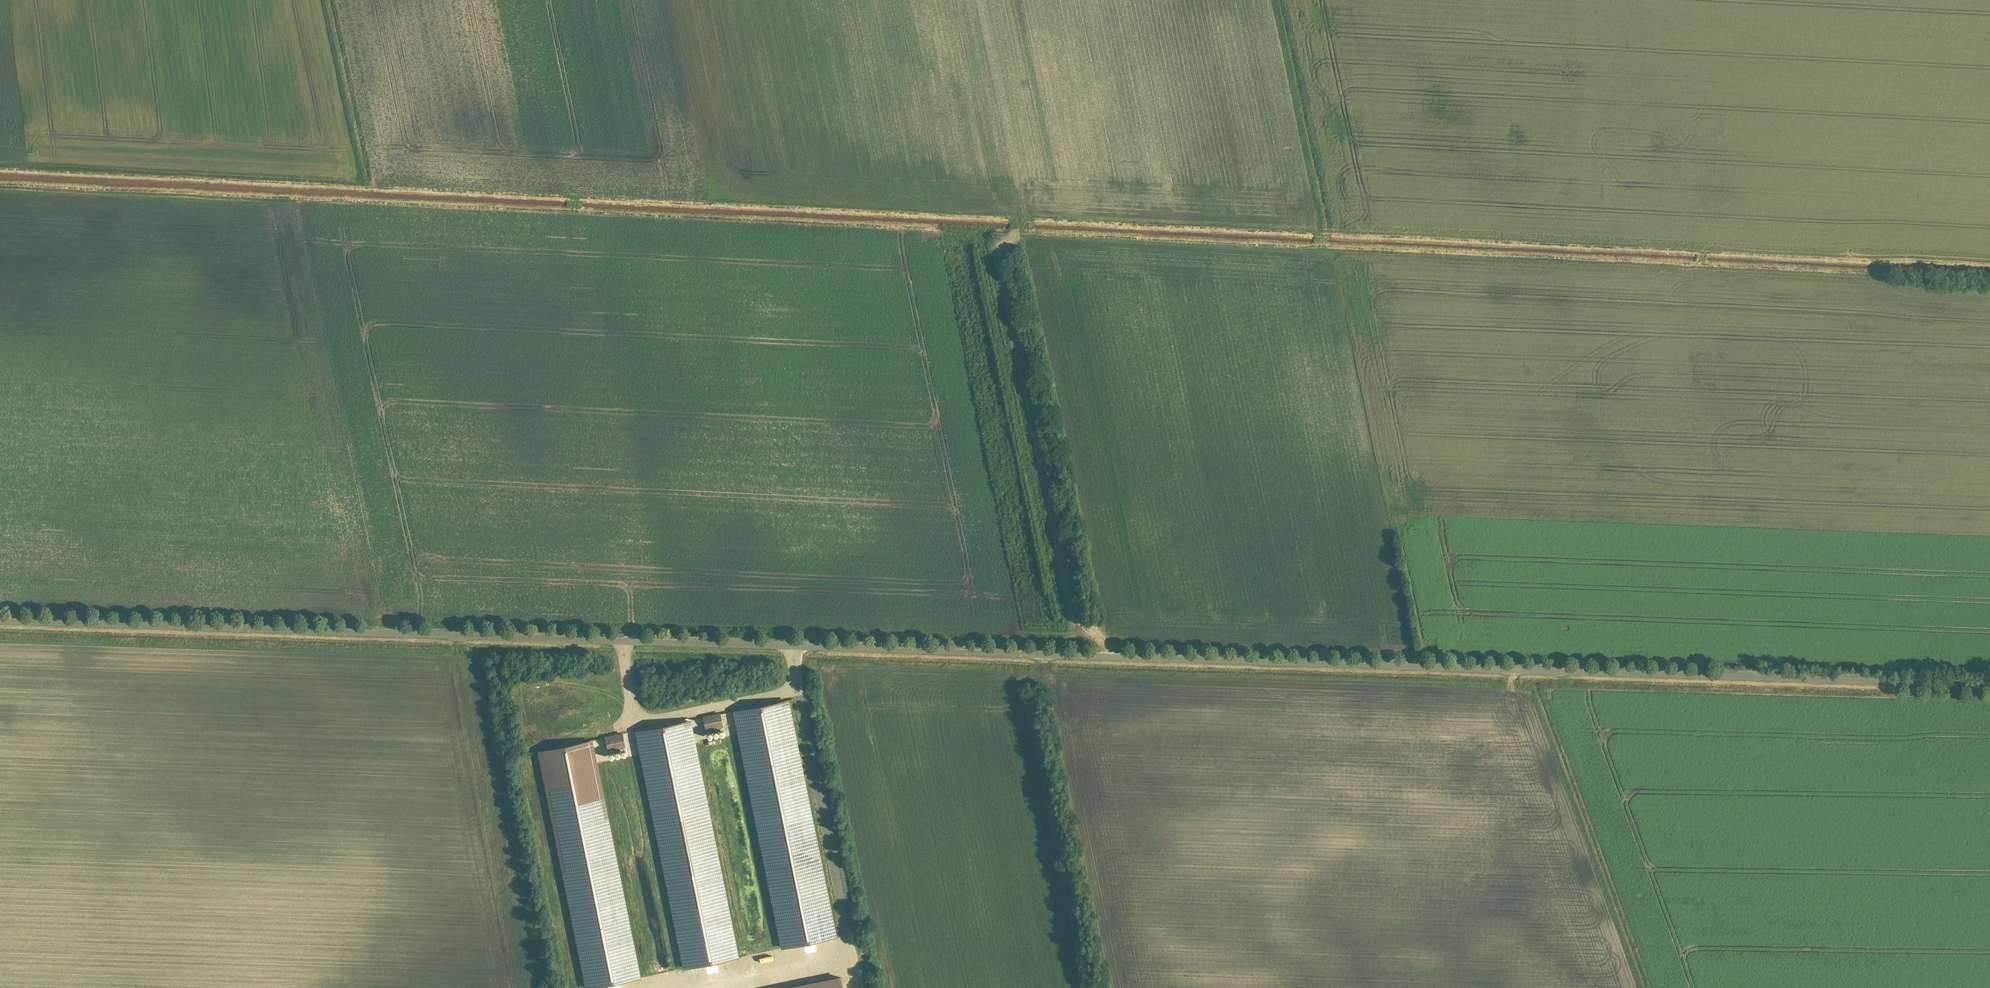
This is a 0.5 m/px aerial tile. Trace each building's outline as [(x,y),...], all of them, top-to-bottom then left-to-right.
[(791,700),(735,711),(784,952),(839,940),(791,700)] [(723,714),(705,717),(708,731),(726,727),(723,714)] [(637,731),(686,971),(740,960),(692,720),(637,731)] [(625,734),(607,738),(610,751),(628,747),(625,734)] [(587,987),(603,987),(645,979),(595,740),(538,752),(587,987)] [(843,978),(794,987),(845,987),(843,978)]
